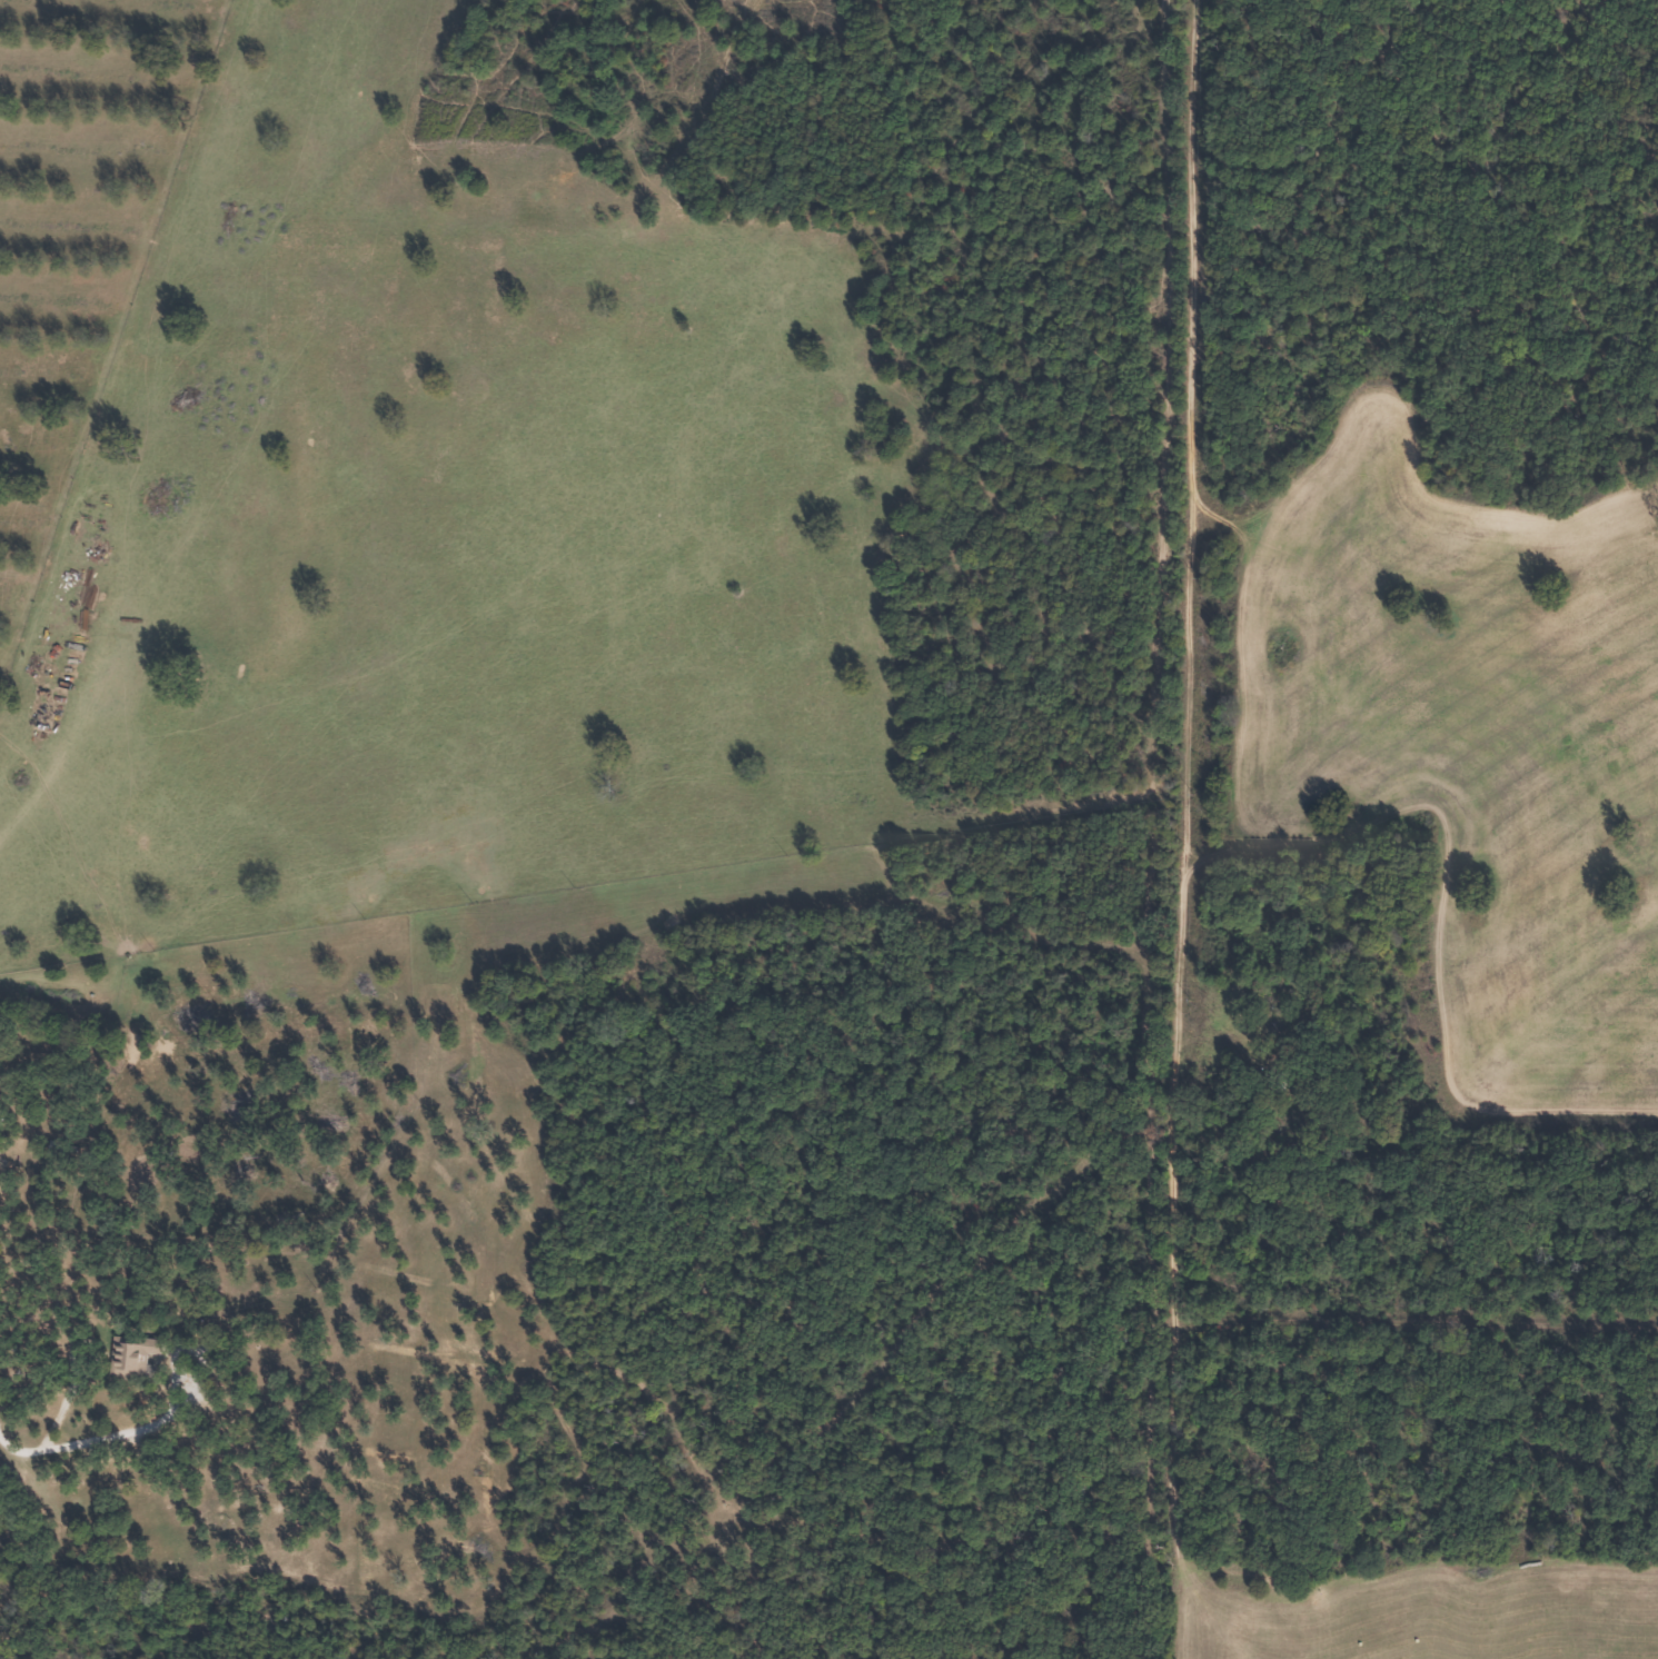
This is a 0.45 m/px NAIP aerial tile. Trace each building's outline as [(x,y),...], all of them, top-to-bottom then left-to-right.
[(151,1354),(165,1355),(166,1339),(116,1336),(114,1375),(150,1377),(151,1354)]
